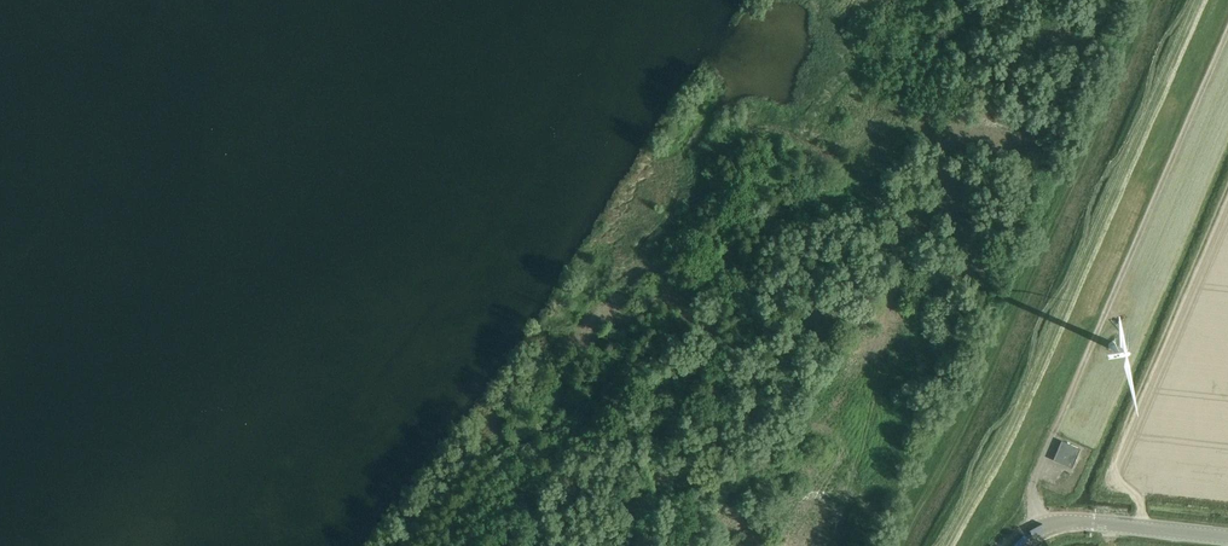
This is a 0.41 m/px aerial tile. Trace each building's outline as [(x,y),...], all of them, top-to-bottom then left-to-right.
[(1072,468),(1080,449),(1062,441),(1053,460),(1072,468)]
